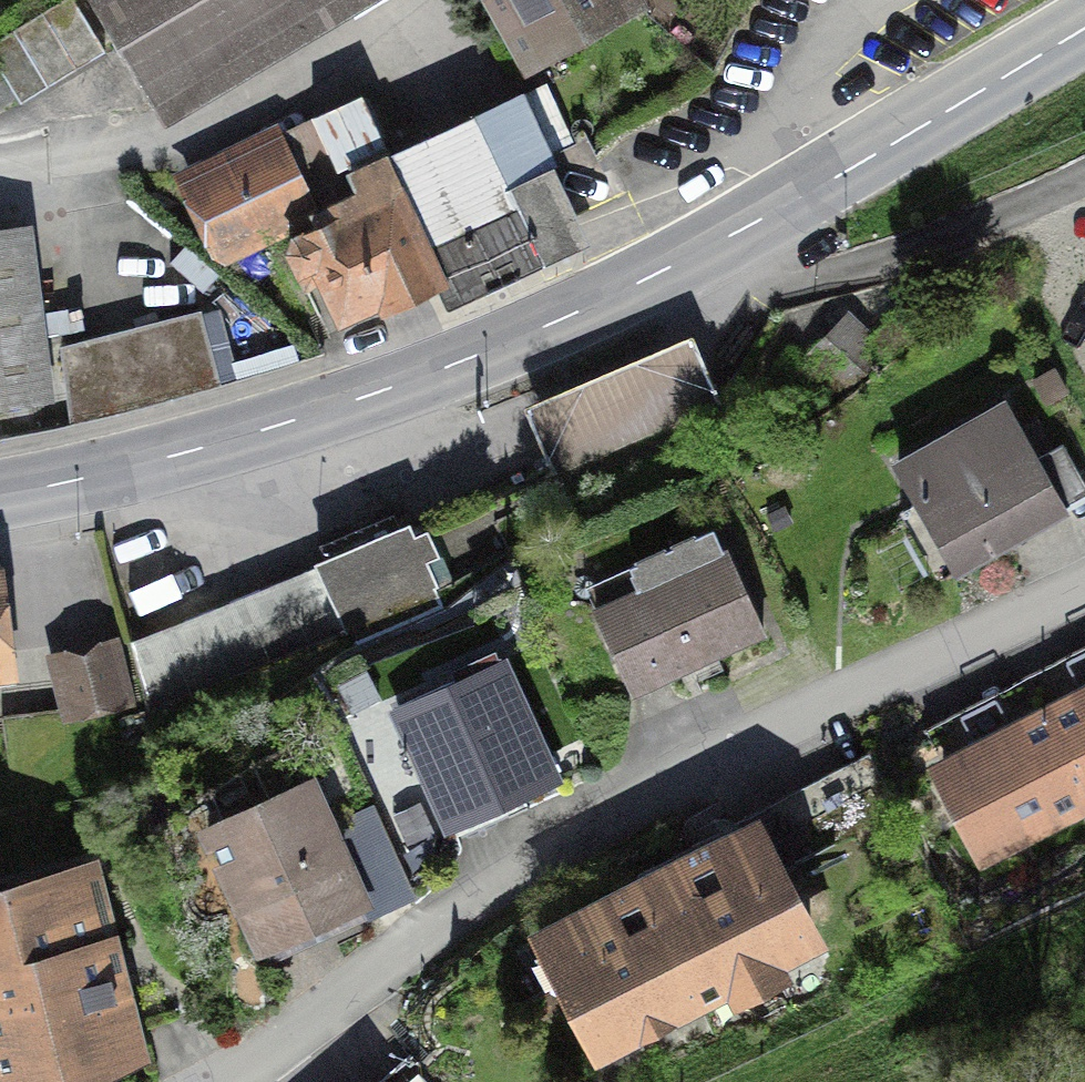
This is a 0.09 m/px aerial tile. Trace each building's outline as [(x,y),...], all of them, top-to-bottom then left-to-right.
[(152,105),(328,0),(89,0),(152,105)] [(546,36),(612,0),(525,0),(546,36)] [(15,93),(0,69),(0,102),(15,93)] [(312,225),(358,325),(470,273),(479,292),(619,228),(550,79),(428,134),(415,140),(430,171),(312,225)] [(269,133),(193,169),(236,261),(312,225),(269,133)] [(0,232),(0,403),(46,397),(24,229),(0,232)] [(74,423),(218,386),(199,312),(64,348),(74,423)] [(847,318),(807,356),(843,393),(883,355),(847,318)] [(689,332),(524,396),(558,484),(723,419),(689,332)] [(967,563),(1063,510),(1062,508),(1084,495),(1084,484),(1064,448),(1037,463),(1005,406),(898,465),(920,505),(931,499),(967,563)] [(405,520),(125,629),(158,713),(439,603),(420,555),(431,550),(420,521),(407,526),(405,520)] [(759,524),(619,585),(654,666),(794,605),(759,524)] [(58,659),(71,713),(124,700),(111,646),(58,659)] [(499,662),(399,707),(453,827),(553,781),(499,662)] [(1073,704),(1056,672),(1033,684),(1084,784),(1084,697),(1073,704)] [(943,771),(985,851),(1084,799),(1084,784),(1033,684),(1011,696),(1027,728),(943,771)] [(309,785),(209,831),(263,950),(363,904),(309,785)] [(753,829),(546,935),(604,1048),(811,942),(753,829)] [(0,892),(0,1081),(65,1081),(69,1081),(66,1069),(129,1053),(108,973),(30,993),(23,967),(101,947),(82,871),(0,892)]
